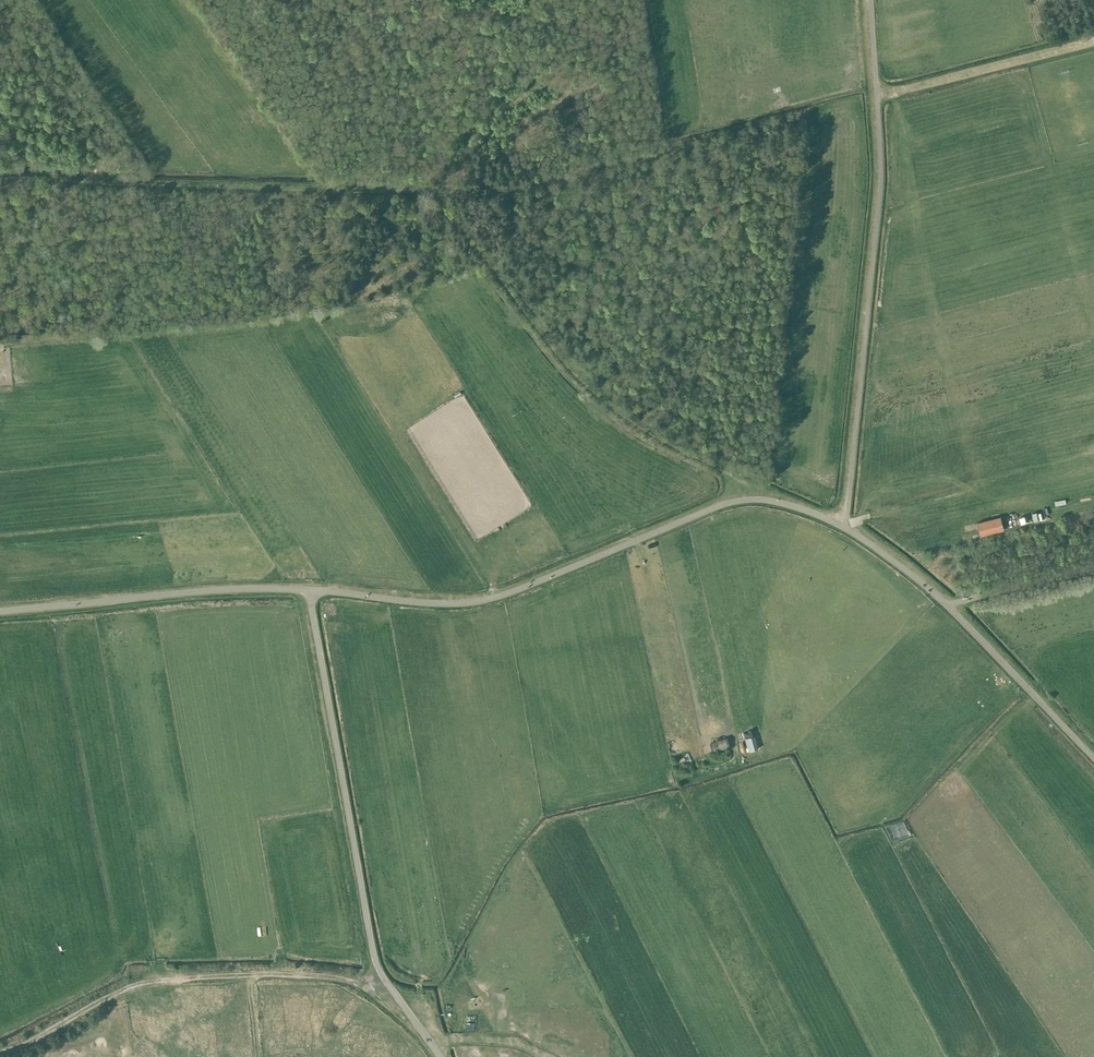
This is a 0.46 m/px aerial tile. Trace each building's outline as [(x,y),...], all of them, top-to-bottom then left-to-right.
[(1000,517),(977,523),(980,536),(1004,530),(1000,517)] [(726,738),(711,743),(713,751),(729,746),(726,738)]
